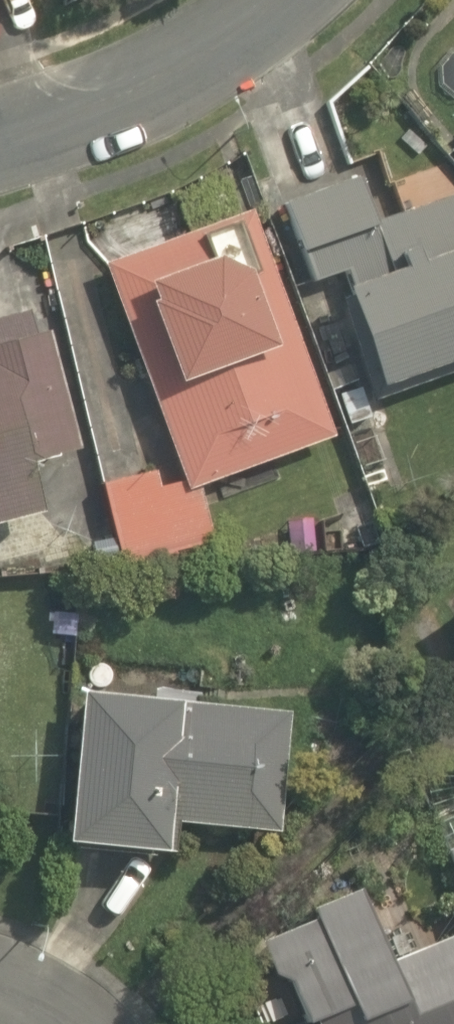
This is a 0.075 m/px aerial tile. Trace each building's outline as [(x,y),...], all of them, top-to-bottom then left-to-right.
[(379,391),(453,370),(453,199),(374,223),(361,181),(285,203),(310,285),(345,275),(379,391)] [(249,212),(102,265),(175,468),(163,470),(99,482),(121,566),(168,556),(173,564),(202,557),(199,546),(211,540),(199,488),(330,436),(249,212)] [(40,517),(27,466),(74,454),(44,336),(34,339),(28,315),(0,322),(0,528),(40,517)] [(338,394),(348,426),(369,420),(359,388),(338,394)] [(339,503),(343,551),(377,548),(373,500),(339,503)] [(69,848),(174,855),(176,828),(279,835),(287,716),(79,701),(69,848)] [(389,965),(362,893),(313,911),(317,922),(259,944),(272,977),(289,984),(305,1023),(453,1023),(453,936),(389,965)]
